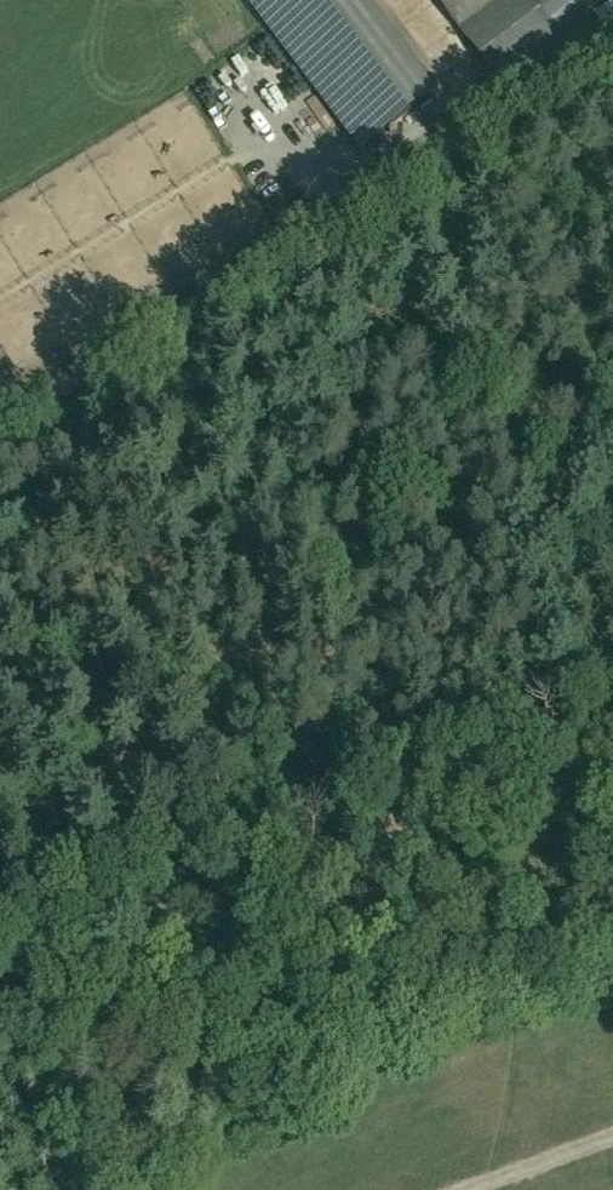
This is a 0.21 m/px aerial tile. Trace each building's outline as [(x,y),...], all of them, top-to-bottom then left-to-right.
[(283,29),(322,0),(261,0),(283,29)] [(459,29),(490,70),(492,69),(550,25),(560,38),(611,0),(437,0),(459,29)]
